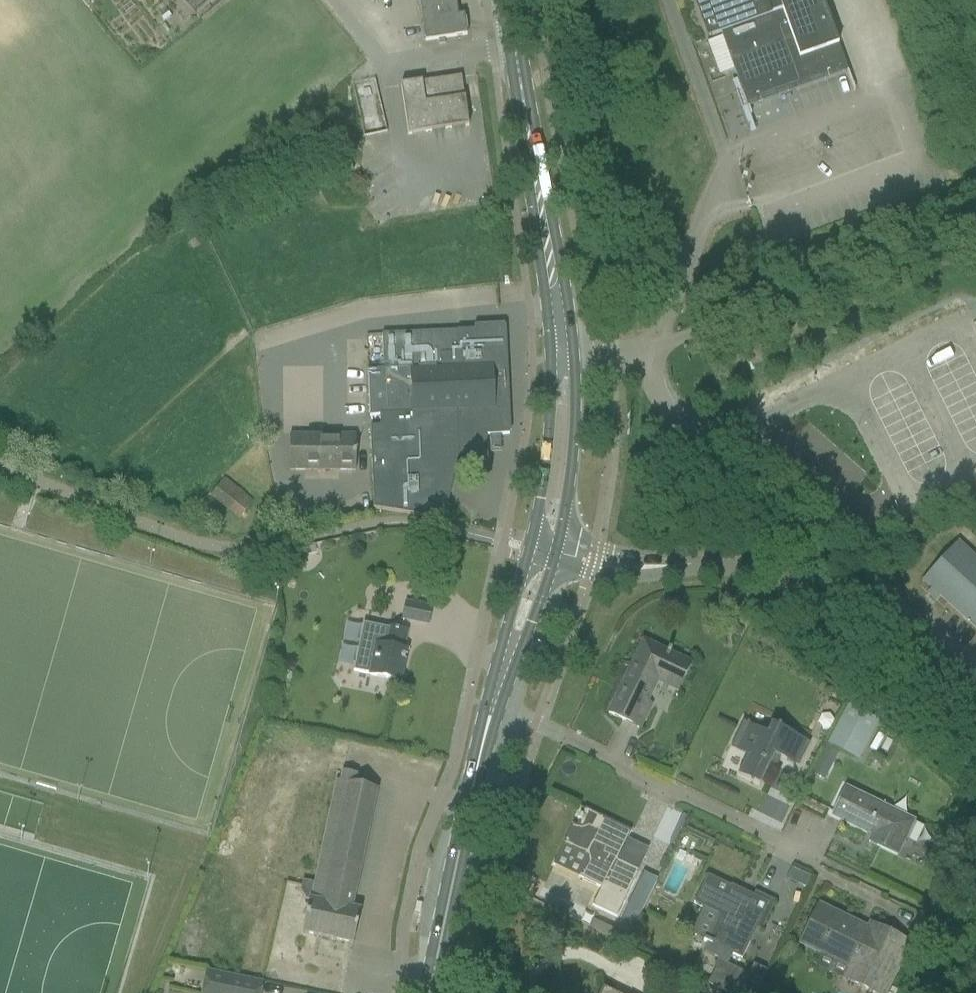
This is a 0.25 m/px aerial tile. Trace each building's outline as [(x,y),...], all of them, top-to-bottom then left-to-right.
[(423,25),(426,42),(467,36),(464,16),(458,17),(456,0),(420,0),(423,25)] [(712,38),(721,34),(750,116),(752,116),(749,108),(847,73),(854,92),(855,91),(822,0),(698,0),(712,38)] [(422,83),(405,85),(401,86),(408,136),(469,127),(465,99),(461,77),(422,83)] [(458,463),(486,461),(485,437),(492,436),(502,436),(509,435),(507,392),(509,392),(509,385),(507,385),(504,325),(475,326),(475,332),(475,343),(459,343),(458,332),(382,335),(384,371),(369,371),(370,418),(378,417),(380,417),(380,427),(371,428),(374,505),(435,519),(448,521),(450,508),(447,508),(456,472),(458,463)] [(290,437),(290,471),(356,471),(356,437),(290,437)] [(240,520),(254,502),(225,478),(210,497),(240,520)] [(923,581),(932,589),(928,593),(937,601),(942,596),(975,628),(975,560),(958,543),(923,581)] [(405,603),(403,619),(427,624),(430,609),(405,603)] [(370,676),(400,682),(406,652),(403,652),(407,632),(386,627),(382,644),(379,644),(382,629),(365,625),(356,670),(371,673),(370,676)] [(737,625),(732,633),(741,638),(745,630),(737,625)] [(678,691),(691,665),(670,655),(672,652),(669,651),(665,659),(646,650),(636,670),(623,663),(622,665),(634,670),(630,679),(626,678),(609,714),(640,729),(651,705),(647,703),(657,681),(678,691)] [(827,745),(839,752),(858,762),(879,723),(847,706),(827,745)] [(774,755),(799,767),(810,744),(772,725),(767,734),(743,722),(731,749),(747,757),(738,776),(759,787),(774,755)] [(813,773),(824,779),(839,752),(827,745),(813,773)] [(343,772),(341,782),(355,785),(357,775),(343,772)] [(377,790),(355,785),(341,782),(340,783),(337,783),(316,884),(303,882),(301,892),(307,901),(310,902),(303,934),(354,944),(361,912),(352,910),(377,790)] [(869,843),(897,856),(914,822),(845,788),(834,811),(846,817),(844,822),(867,833),(868,831),(873,834),(869,843)] [(573,825),(563,846),(588,858),(579,878),(601,889),(592,907),(617,918),(639,871),(618,861),(631,832),(612,823),(611,825),(585,813),(587,811),(585,810),(581,817),(580,816),(578,820),(579,821),(576,827),(573,825)] [(787,881),(797,885),(802,874),(792,870),(787,881)] [(644,874),(626,910),(640,917),(658,881),(644,874)] [(757,929),(762,931),(776,902),(755,892),(752,899),(741,894),(742,892),(708,876),(694,904),(716,915),(703,942),(715,947),(741,959),(757,929)] [(908,944),(870,926),(866,935),(855,930),(858,925),(836,914),(834,919),(818,912),(821,907),(820,906),(802,944),(850,968),(845,979),(875,992),(884,992),(908,944)] [(725,992),(759,992),(769,972),(755,965),(750,976),(720,961),(708,985),(725,992)] [(206,973),(202,992),(262,992),(263,984),(206,973)]
